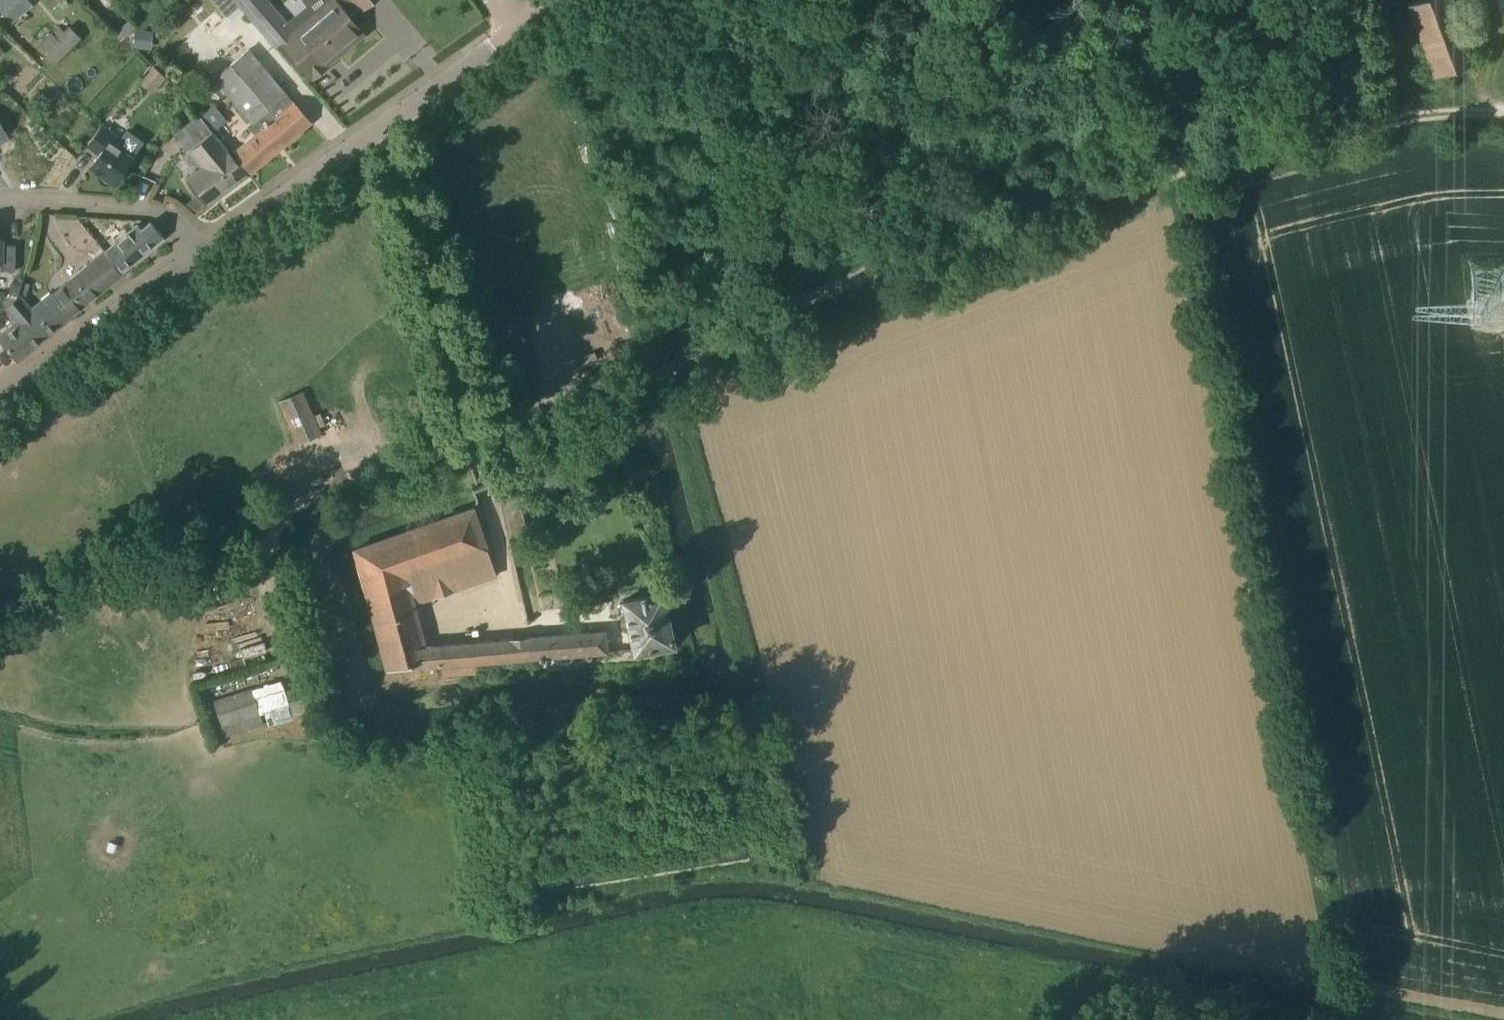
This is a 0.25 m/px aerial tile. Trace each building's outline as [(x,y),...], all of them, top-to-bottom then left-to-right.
[(29,0),(0,0),(0,9),(12,23),(34,6),(29,0)] [(227,16),(240,5),(239,4),(235,0),(213,0),(227,16)] [(297,26),(293,29),(269,0),(243,0),(239,4),(240,5),(276,48),(282,43),(313,78),(329,65),(324,59),(356,33),(344,19),(359,7),(353,0),(328,0),(315,11),(312,6),(294,22),(297,26)] [(359,7),(361,10),(373,0),(353,0),(359,7)] [(1474,62),(1451,0),(1419,0),(1407,4),(1434,77),(1474,62)] [(115,33),(121,41),(138,26),(131,18),(115,33)] [(40,44),(58,62),(82,38),(70,26),(64,31),(59,25),(40,44)] [(143,39),(152,40),(153,31),(135,29),(133,47),(142,48),(143,39)] [(264,128),(280,148),(311,122),(250,51),(231,66),(216,79),(252,122),(255,118),(264,128)] [(152,69),(147,75),(159,85),(164,80),(166,78),(154,67),(152,69)] [(197,117),(212,133),(228,119),(214,103),(197,117)] [(248,174),(212,133),(197,117),(197,116),(176,134),(202,166),(185,179),(205,206),(248,174)] [(121,137),(104,125),(88,145),(100,153),(91,166),(114,183),(134,155),(143,141),(127,129),(121,137)] [(280,148),(264,128),(255,136),(235,152),(250,173),(280,148)] [(123,271),(164,237),(151,221),(142,228),(138,224),(106,250),(123,271)] [(16,271),(16,245),(3,245),(3,240),(0,240),(0,271),(16,271)] [(121,272),(123,271),(106,250),(105,251),(105,250),(51,292),(71,316),(122,273),(121,272)] [(20,293),(22,283),(12,281),(10,293),(19,295),(20,293)] [(32,306),(21,294),(15,299),(6,307),(19,324),(0,338),(19,360),(71,316),(51,292),(32,306)] [(298,444),(322,433),(304,391),(279,401),(298,444)] [(477,661),(607,651),(605,631),(425,645),(414,604),(497,575),(474,508),(355,549),(388,670),(427,659),(428,665),(428,667),(442,666),(442,675),(478,672),(477,661)] [(673,639),(665,607),(662,593),(623,600),(634,648),(634,656),(640,655),(639,650),(648,649),(649,655),(657,653),(656,647),(668,645),(669,649),(680,647),(678,638),(673,639)] [(264,724),(252,688),(214,701),(225,736),(264,724)]
